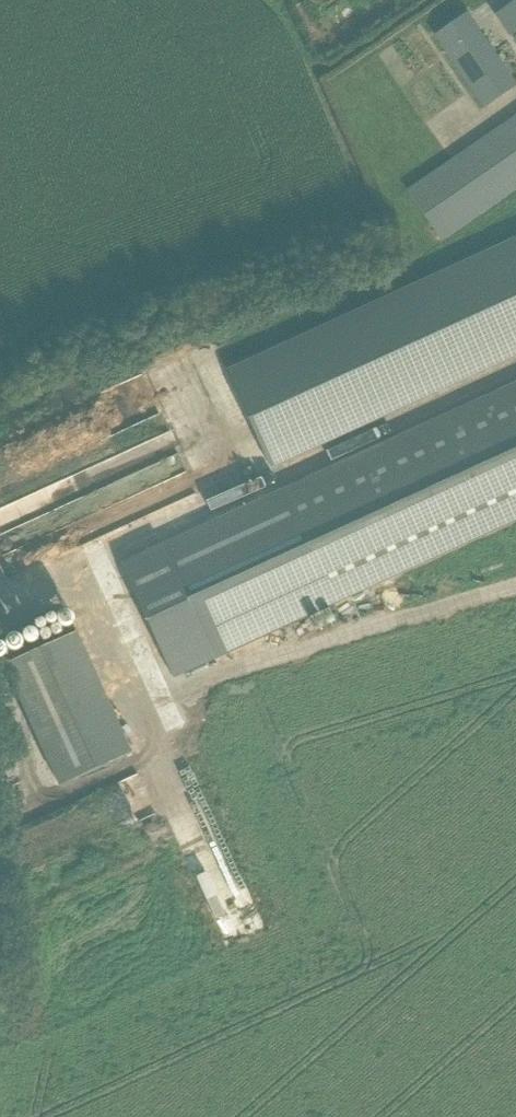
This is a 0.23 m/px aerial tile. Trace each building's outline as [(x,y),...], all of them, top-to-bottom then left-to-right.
[(496,16),(509,34),(515,29),(515,2),(496,16)] [(449,26),(433,37),(482,110),(515,86),(467,14),(449,26)] [(407,194),(440,242),(515,189),(515,118),(407,194)] [(231,378),(273,469),(515,358),(515,247),(231,378)] [(515,519),(515,385),(122,566),(172,677),(515,519)] [(198,499),(181,454),(134,471),(128,454),(57,480),(52,467),(0,486),(0,531),(13,567),(198,499)] [(114,713),(39,747),(58,788),(132,754),(114,713)]
